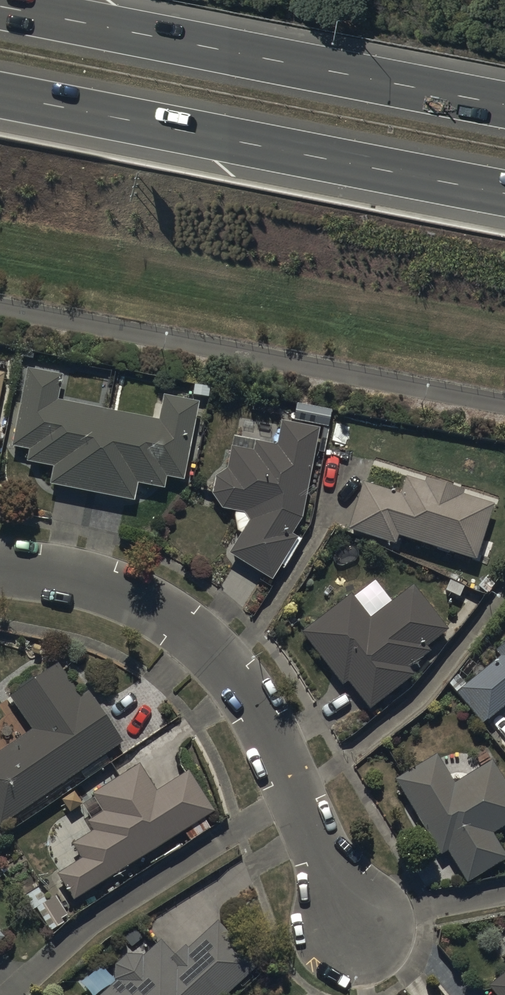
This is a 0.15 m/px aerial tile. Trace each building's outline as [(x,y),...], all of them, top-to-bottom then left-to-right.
[(184,485),(199,406),(162,399),(158,422),(58,404),(62,380),(27,373),(13,452),(30,455),(27,469),(53,474),(50,491),(135,507),(138,491),(165,496),(167,482),(184,485)] [(332,413),(297,408),(294,427),(329,432),(332,413)] [(302,523),(320,433),(282,426),(278,450),(259,447),(259,445),(233,441),(227,474),(215,481),(213,499),(222,514),(235,516),(237,536),(241,539),(229,559),(272,585),(298,543),(292,539),(302,523)] [(397,549),(399,542),(477,566),(495,509),(463,500),(465,493),(426,481),(424,487),(405,481),(400,498),(363,487),(348,534),(397,549)] [(370,623),(352,599),(301,636),(342,690),(346,687),(368,715),(416,679),(412,672),(431,657),(427,652),(450,635),(416,589),(370,623)] [(504,711),(504,650),(498,656),(502,660),(458,698),(485,728),(504,711)] [(31,734),(0,755),(0,827),(2,831),(123,748),(89,699),(81,704),(57,668),(8,701),(31,734)] [(504,831),(504,786),(491,763),(456,785),(438,756),(395,784),(442,859),(446,857),(467,890),(504,865),(504,857),(493,839),(504,831)] [(73,906),(212,816),(186,775),(156,795),(138,768),(91,798),(103,816),(87,827),(92,835),(72,848),(81,862),(56,879),(73,906)] [(256,970),(217,927),(188,954),(184,949),(174,959),(161,945),(143,961),(125,960),(113,969),(117,986),(107,994),(230,994),(256,970)] [(489,992),(491,994),(504,994),(504,978),(489,992)]
